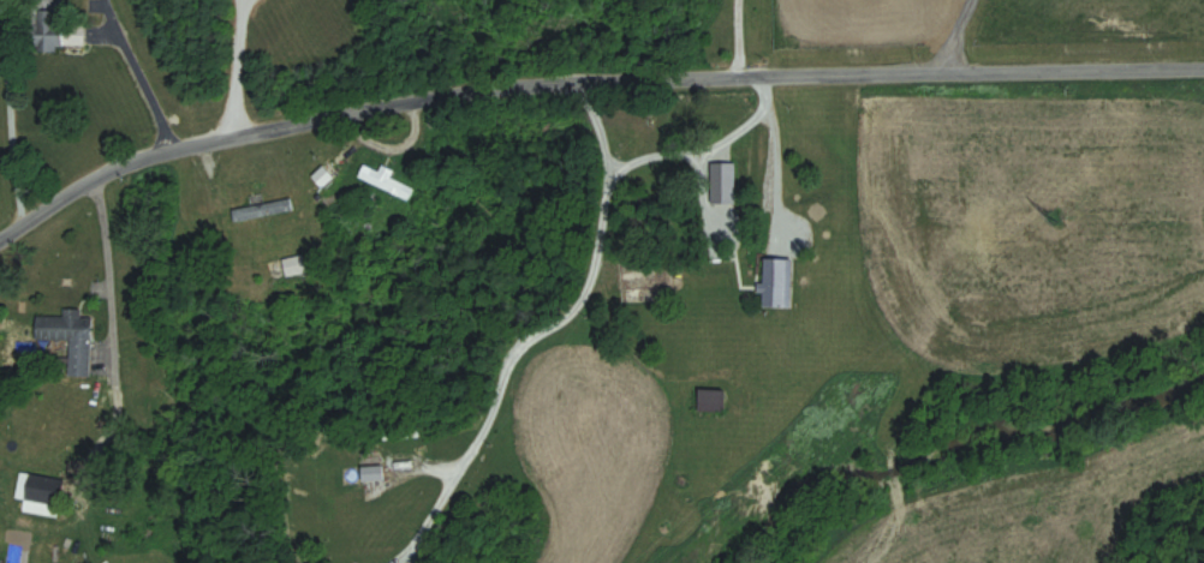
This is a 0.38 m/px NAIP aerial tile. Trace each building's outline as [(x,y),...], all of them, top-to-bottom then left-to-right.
[(85,47),(84,20),(65,21),(64,5),(38,6),(39,48),(85,47)] [(407,197),(411,187),(365,166),(360,175),(407,197)] [(718,184),(720,202),(736,201),(734,182),(718,184)] [(292,211),(291,200),(233,207),(234,219),(292,211)] [(68,341),(68,377),(91,377),(92,317),(82,317),(82,311),(64,310),(64,317),(37,316),(36,341),(68,341)] [(699,412),(724,412),(724,390),(699,390),(699,412)] [(65,478),(20,472),(16,498),(26,500),(25,511),(59,516),(65,478)]
